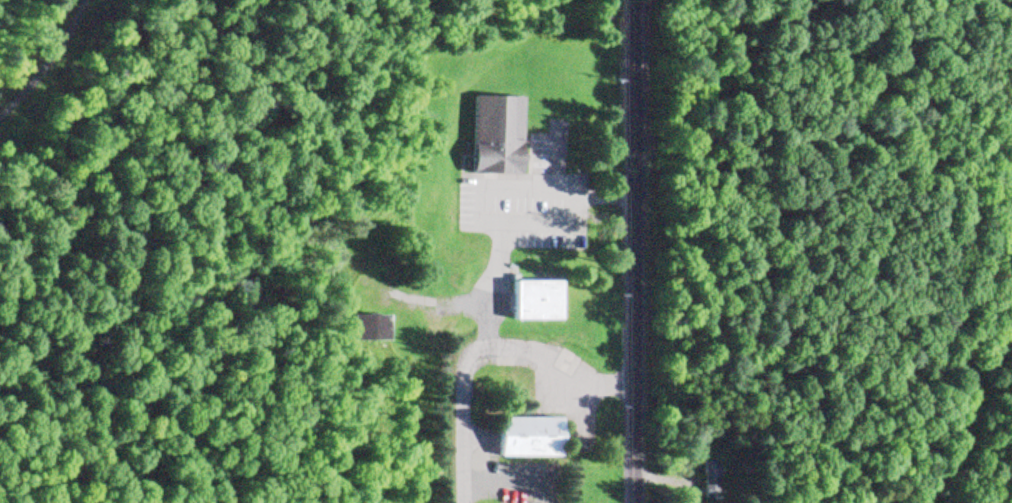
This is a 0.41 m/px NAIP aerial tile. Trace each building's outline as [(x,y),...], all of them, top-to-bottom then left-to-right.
[(516,176),(517,99),(467,98),(466,175),(516,176)] [(505,283),(505,323),(556,323),(556,283),(505,283)] [(382,342),(382,317),(346,317),(346,342),(382,342)] [(492,420),(492,459),(555,459),(555,420),(492,420)]
